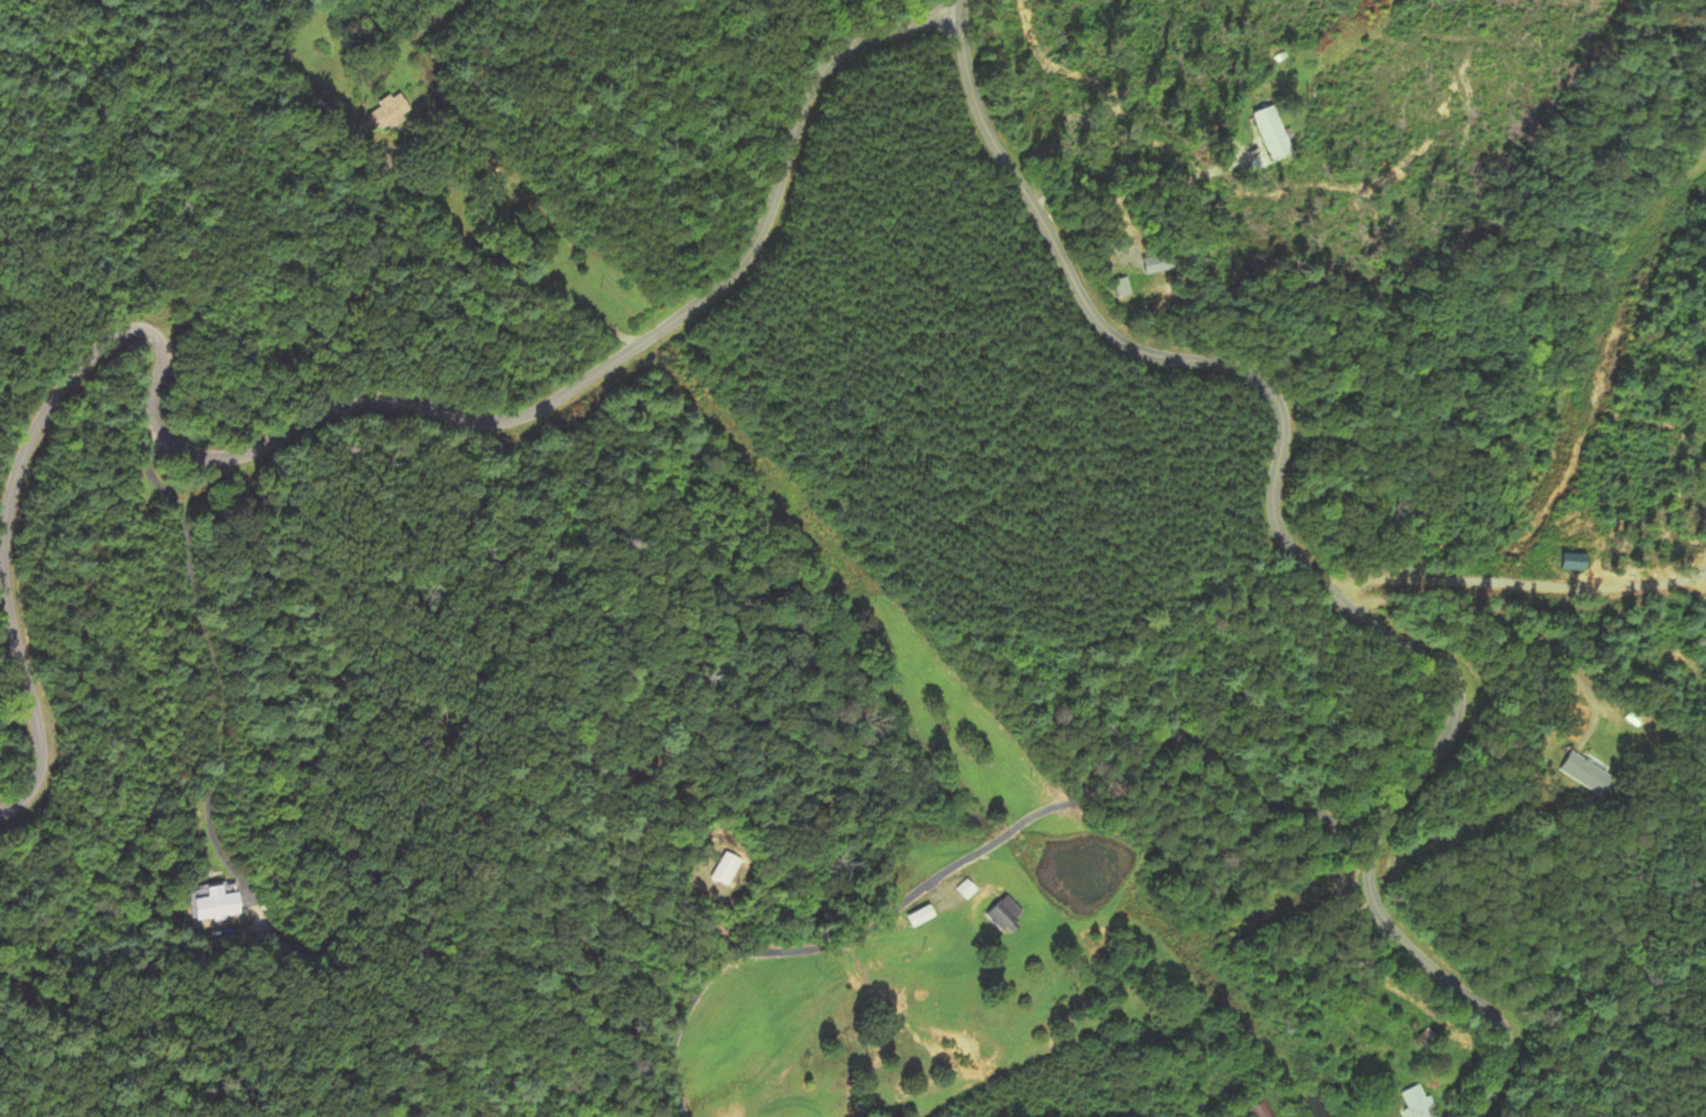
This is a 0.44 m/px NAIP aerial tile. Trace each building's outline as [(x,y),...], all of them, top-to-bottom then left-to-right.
[(404,118),(402,115),(411,109),(400,90),(379,103),(382,107),(368,116),(379,134),(404,118)] [(1257,111),(1271,160),(1293,153),(1279,105),(1257,111)] [(1150,275),(1179,268),(1176,252),(1146,259),(1150,275)] [(1591,570),(1590,554),(1566,555),(1567,571),(1591,570)] [(1560,773),(1604,795),(1614,774),(1571,753),(1560,773)] [(742,860),(726,852),(712,878),(729,886),(742,860)] [(244,916),(241,893),(226,895),(225,886),(208,888),(210,898),(195,900),(198,922),(244,916)] [(1017,920),(1025,913),(1009,896),(989,914),(1010,938),(1023,927),(1017,920)] [(1433,1109),(1437,1107),(1432,1095),(1426,1098),(1421,1085),(1402,1093),(1409,1110),(1405,1112),(1407,1116),(1436,1116),(1433,1109)]
